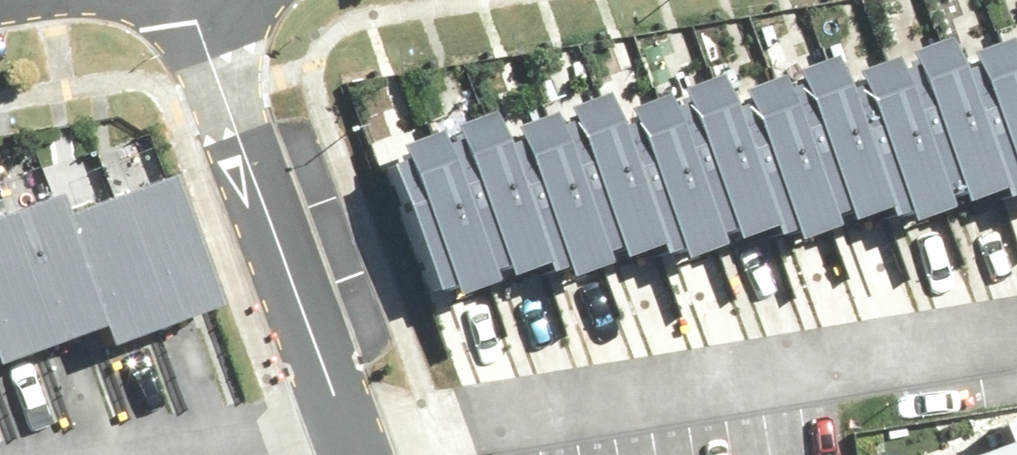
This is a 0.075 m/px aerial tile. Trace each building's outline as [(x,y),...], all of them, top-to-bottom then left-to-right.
[(985,32),(1016,130),(1016,26),(985,32)] [(985,32),(929,41),(981,196),(1016,190),(1016,130),(985,32)] [(981,196),(929,41),(874,50),(926,205),(981,196)] [(926,205),(874,50),(819,60),(871,214),(926,205)] [(871,214),(819,60),(763,69),(816,223),(871,214)] [(816,223),(763,69),(708,79),(761,232),(816,223)] [(761,232),(708,79),(653,88),(705,241),(761,232)] [(705,241),(653,88),(597,98),(650,250),(705,241)] [(650,250),(597,98),(542,107),(595,259),(650,250)] [(595,259),(542,107),(487,116),(540,268),(595,259)] [(540,268),(487,116),(431,126),(485,276),(540,268)] [(485,276),(431,126),(376,135),(430,285),(485,276)] [(160,174),(108,194),(159,325),(211,306),(160,174)] [(0,210),(0,238),(42,343),(96,322),(54,214),(45,193),(0,210)] [(108,194),(54,214),(96,322),(105,346),(159,325),(108,194)] [(42,343),(0,238),(0,359),(42,343)] [(960,454),(1016,454),(1016,418),(993,422),(1001,435),(960,454)]
